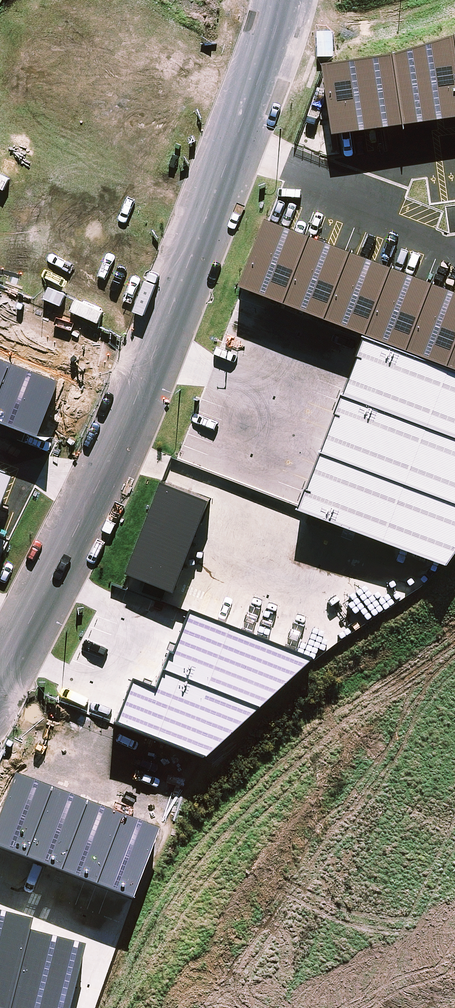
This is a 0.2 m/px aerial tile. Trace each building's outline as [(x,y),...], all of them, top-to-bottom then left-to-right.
[(331,135),(454,118),(454,40),(320,59),(331,135)] [(98,328),(113,285),(87,276),(96,249),(0,216),(0,295),(98,328)] [(269,218),(243,284),(454,365),(454,289),(269,218)] [(348,392),(454,432),(454,371),(368,339),(348,392)] [(39,434),(60,380),(0,356),(0,418),(39,434)] [(348,392),(326,449),(454,499),(454,432),(348,392)] [(454,553),(454,499),(326,449),(303,508),(449,562),(454,553)] [(12,479),(0,474),(0,509),(12,479)] [(163,482),(128,572),(175,590),(210,500),(163,482)] [(135,688),(121,723),(205,757),(309,661),(192,615),(159,698),(135,688)] [(0,817),(0,848),(133,898),(159,828),(16,776),(0,817)] [(83,947),(28,932),(31,921),(0,913),(0,1007),(67,1007),(83,947)]
